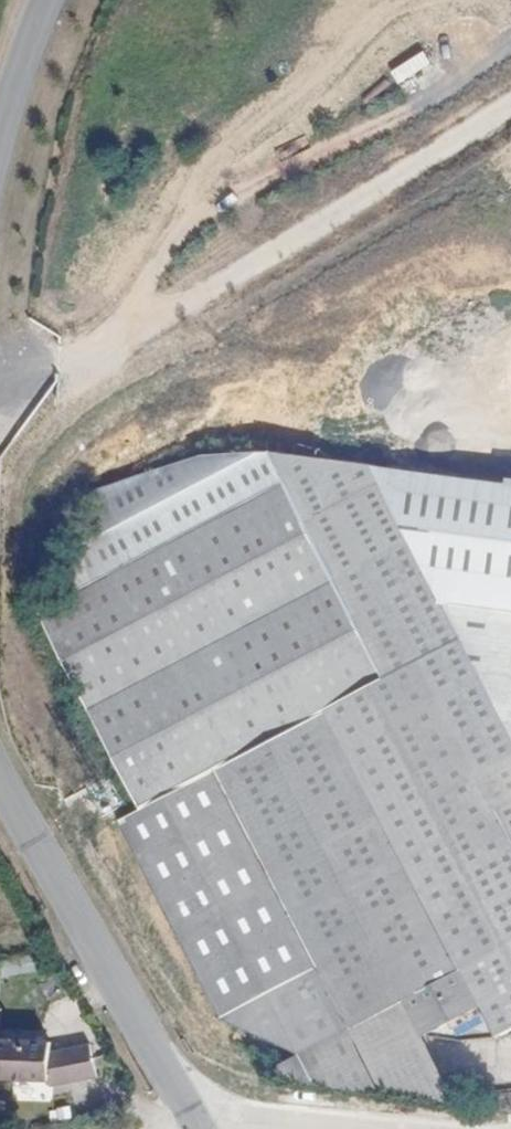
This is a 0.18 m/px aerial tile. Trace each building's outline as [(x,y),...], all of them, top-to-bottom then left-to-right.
[(263,399),(99,427),(66,519),(69,527),(32,544),(126,749),(101,760),(196,966),(271,932),(300,918),(330,983),(332,981),(333,983),(365,993),(403,996),(461,968),(479,1000),(510,985),(510,439),(263,399)] [(300,918),(271,932),(196,966),(226,1030),(209,1038),(228,1049),(367,1065),(330,983),(300,918)] [(332,981),(330,983),(367,1065),(439,1073),(403,996),(365,993),(333,983),(332,981)] [(59,1051),(0,1048),(0,1081),(47,1083),(49,1091),(96,1080),(88,1044),(59,1051)]
